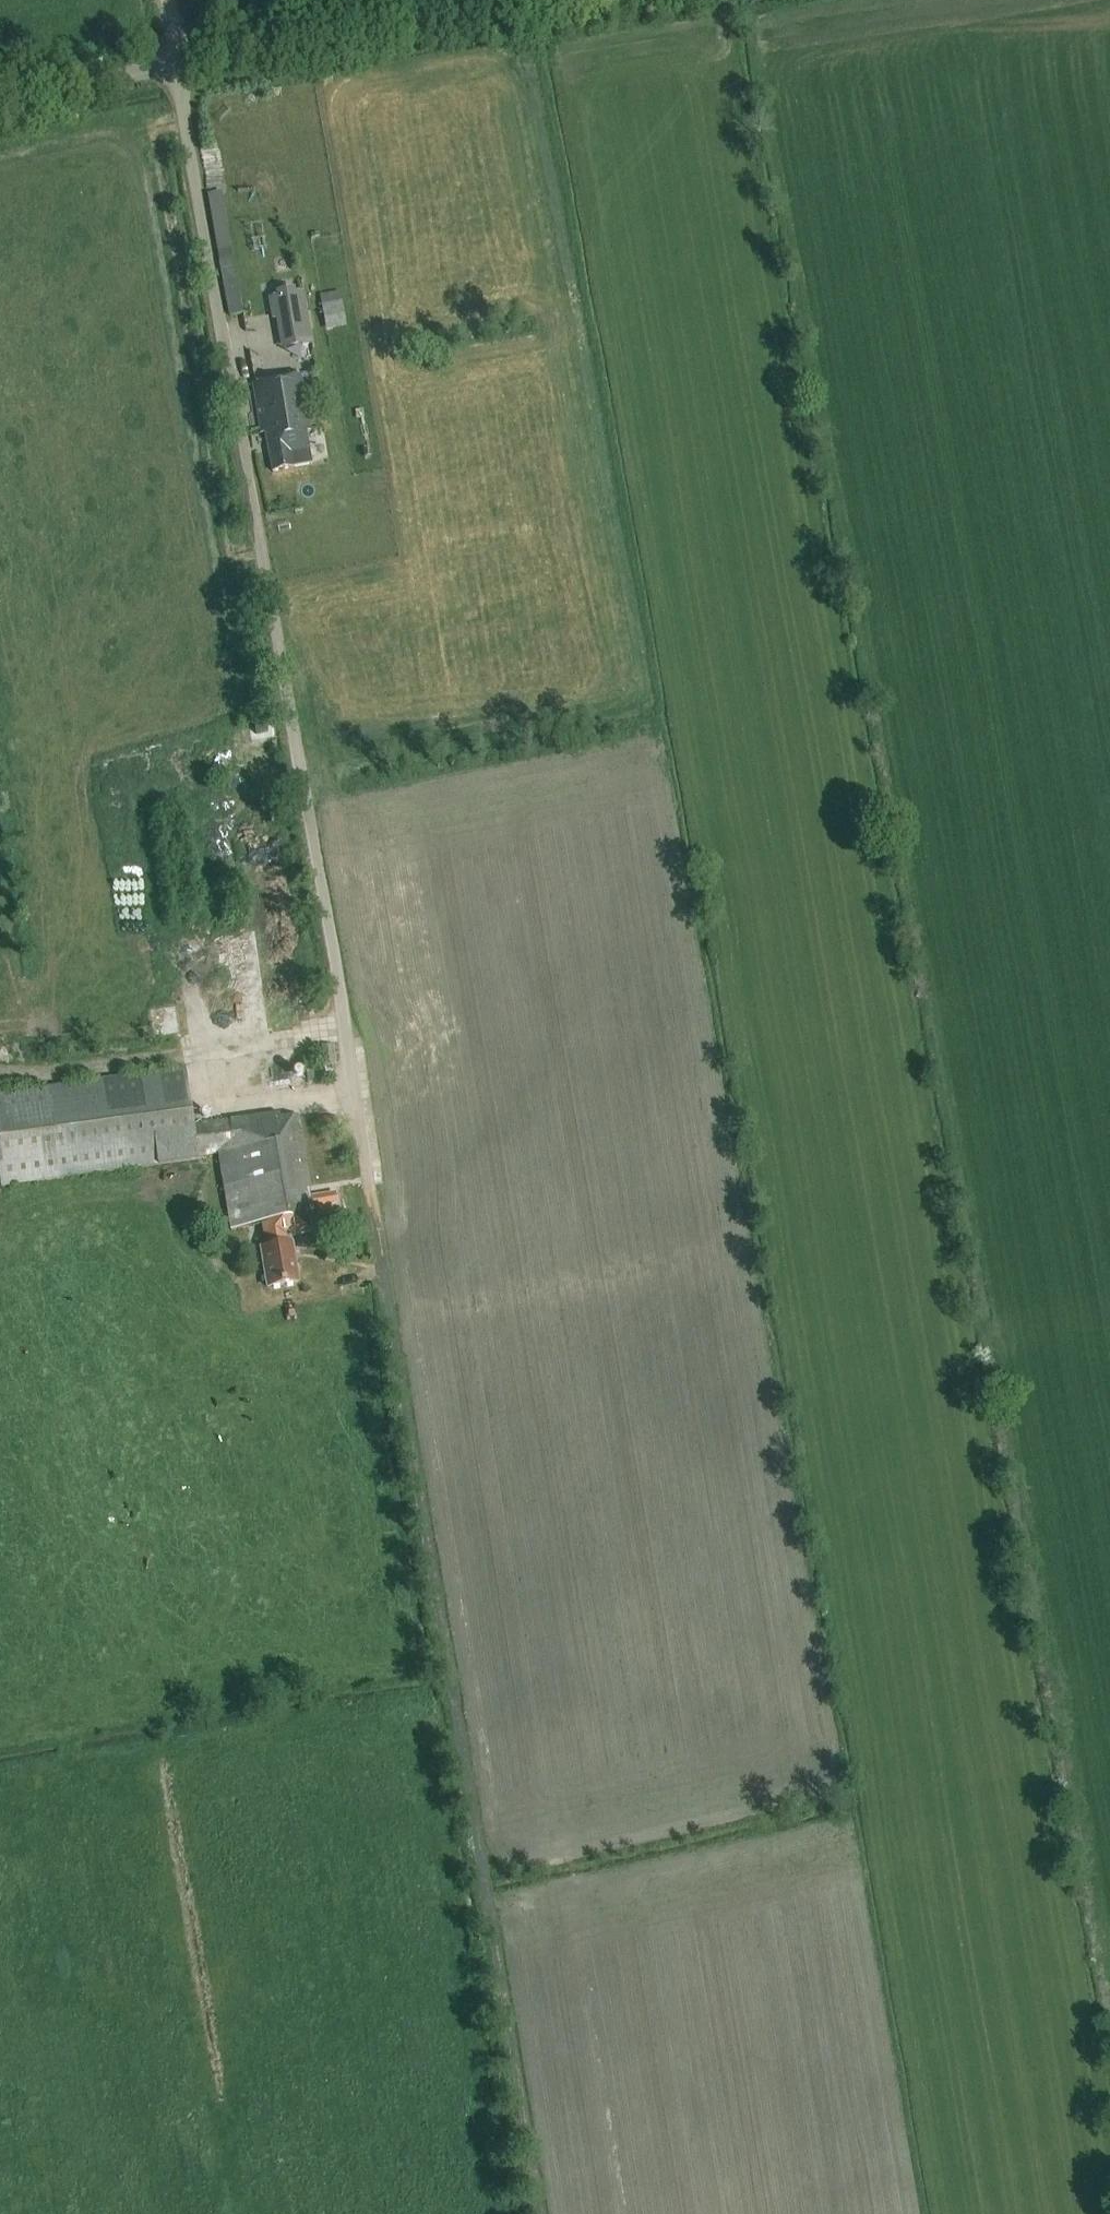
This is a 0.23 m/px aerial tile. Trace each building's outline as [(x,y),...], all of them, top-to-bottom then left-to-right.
[(238,256),(225,258),(231,293),(244,290),(238,256)] [(280,344),(313,338),(304,293),(297,295),(295,288),(276,291),(277,298),(267,299),(271,321),(276,320),(280,344)] [(294,470),(294,469),(313,466),(308,432),(310,432),(301,375),(252,384),(260,434),(264,433),(271,474),(294,470)] [(286,1244),(284,1235),(310,1231),(307,1212),(311,1211),(311,1208),(334,1204),(333,1196),(309,1199),(308,1190),(310,1190),(299,1117),(281,1119),(280,1114),(196,1127),(188,1071),(0,1098),(0,1174),(2,1188),(201,1159),(201,1156),(221,1153),(232,1228),(263,1224),(266,1247),(260,1248),(266,1288),(299,1283),(294,1243),(286,1244)]
